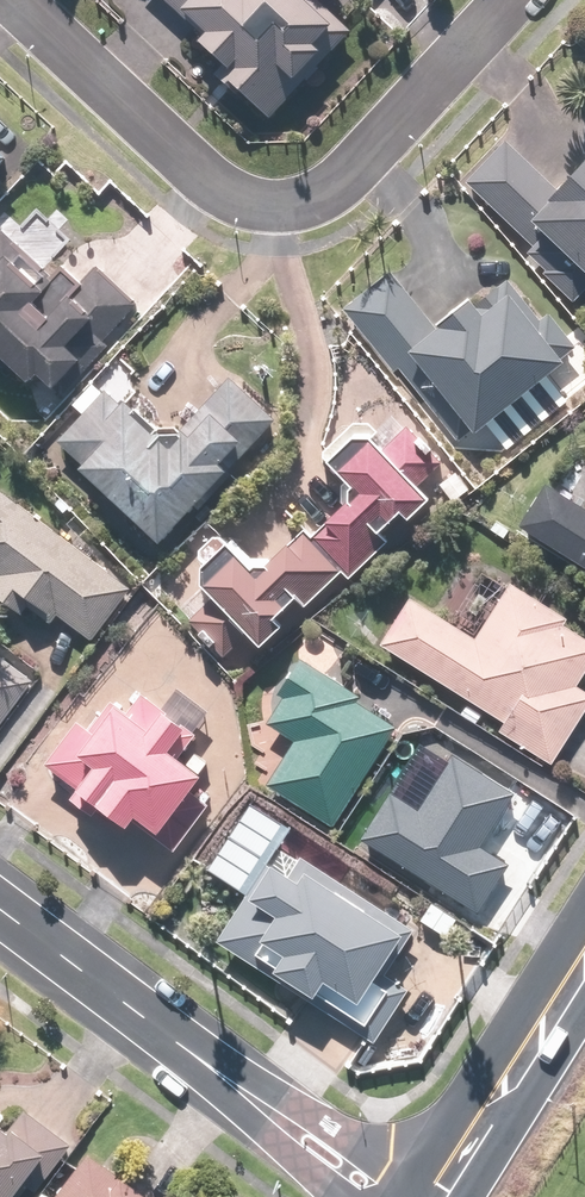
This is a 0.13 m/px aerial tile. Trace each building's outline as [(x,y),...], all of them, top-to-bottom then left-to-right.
[(196,34),(185,46),(209,68),(203,75),(261,129),(344,41),(301,0),(159,0),(196,34)] [(461,183),(523,247),(517,254),(567,306),(584,288),(584,165),(550,197),(503,145),(461,183)] [(0,242),(0,372),(20,391),(26,385),(38,396),(66,366),(54,354),(82,324),(99,340),(130,307),(91,270),(72,289),(54,272),(45,281),(0,242)] [(450,450),(482,426),(500,450),(564,403),(546,379),(575,357),(542,313),(533,320),(505,283),(472,308),(466,300),(429,328),(389,274),(338,312),(390,381),(395,377),(450,450)] [(103,393),(54,444),(77,466),(71,472),(152,549),(270,423),(224,379),(160,447),(103,393)] [(377,453),(366,442),(350,441),(324,464),(355,497),(312,538),(305,531),(288,547),(286,545),(252,577),(222,546),(200,569),(201,588),(257,646),(278,628),(270,620),(294,599),(301,606),(339,572),(346,580),(384,546),(374,535),(396,515),(403,522),(424,503),(412,489),(440,464),(407,426),(377,453)] [(508,532),(584,578),(584,519),(534,489),(508,532)] [(0,495),(0,609),(5,613),(14,601),(46,625),(52,617),(86,643),(125,590),(0,495)] [(405,602),(377,650),(500,722),(492,736),(548,769),(584,705),(584,698),(574,692),(584,673),(584,646),(556,629),(559,623),(503,590),(473,642),(405,602)] [(0,661),(0,726),(31,684),(0,661)] [(331,830),(390,730),(352,706),(356,698),(295,662),(257,725),(290,745),(264,789),(331,830)] [(201,718),(169,690),(152,710),(137,696),(119,717),(109,709),(86,735),(74,724),(37,767),(67,793),(62,799),(81,816),(85,811),(112,835),(125,820),(146,839),(192,786),(158,756),(178,733),(183,738),(201,718)] [(444,765),(419,750),(391,798),(384,794),(352,849),(474,921),(506,866),(479,850),(511,796),(448,758),(444,765)] [(283,833),(243,810),(201,872),(242,900),(216,937),(266,971),(263,976),(301,1001),(311,986),(338,1004),(332,1013),(358,1031),(383,994),(371,986),(406,934),(275,845),(283,833)] [(5,1196),(6,1196),(31,1196),(66,1151),(18,1115),(4,1133),(0,1130),(0,1196),(4,1196),(5,1196)] [(82,1157),(50,1196),(132,1196),(82,1157)]
